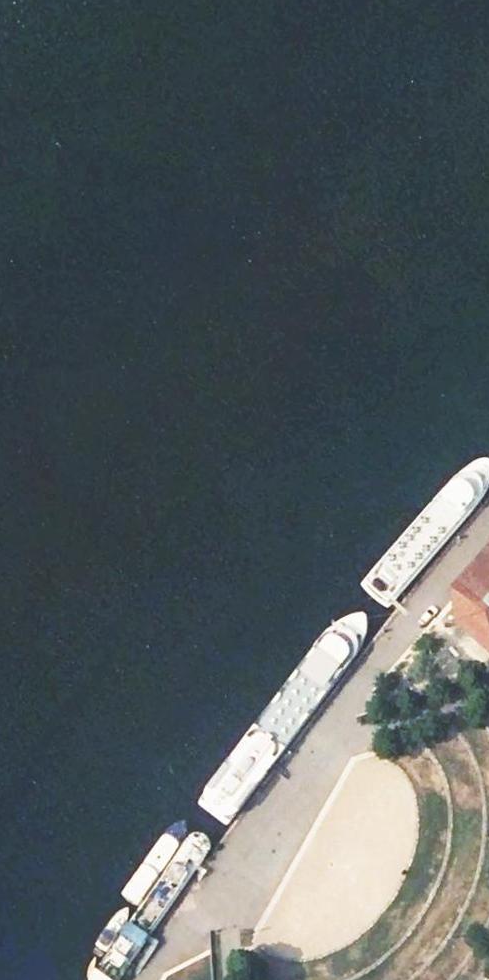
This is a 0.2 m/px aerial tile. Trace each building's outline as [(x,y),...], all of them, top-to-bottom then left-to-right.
[(480,564),(457,592),(459,624),(488,650),(488,554),(480,564)] [(351,602),(215,777),(229,788),(246,802),(381,625),(388,611),(387,586),(361,595),(351,602)] [(181,844),(90,979),(123,979),(207,856),(207,847),(203,842),(198,839),(192,838),(186,839),(181,844)]
